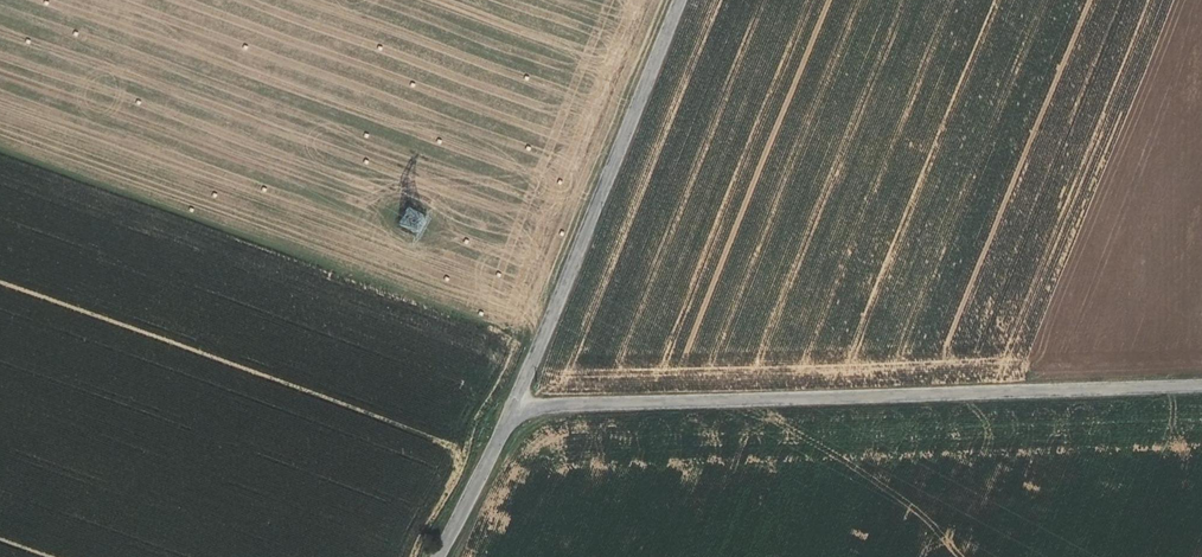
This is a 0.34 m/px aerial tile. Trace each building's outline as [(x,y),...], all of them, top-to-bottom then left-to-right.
[(407,212),(402,228),(415,231),(420,215),(407,212)]
